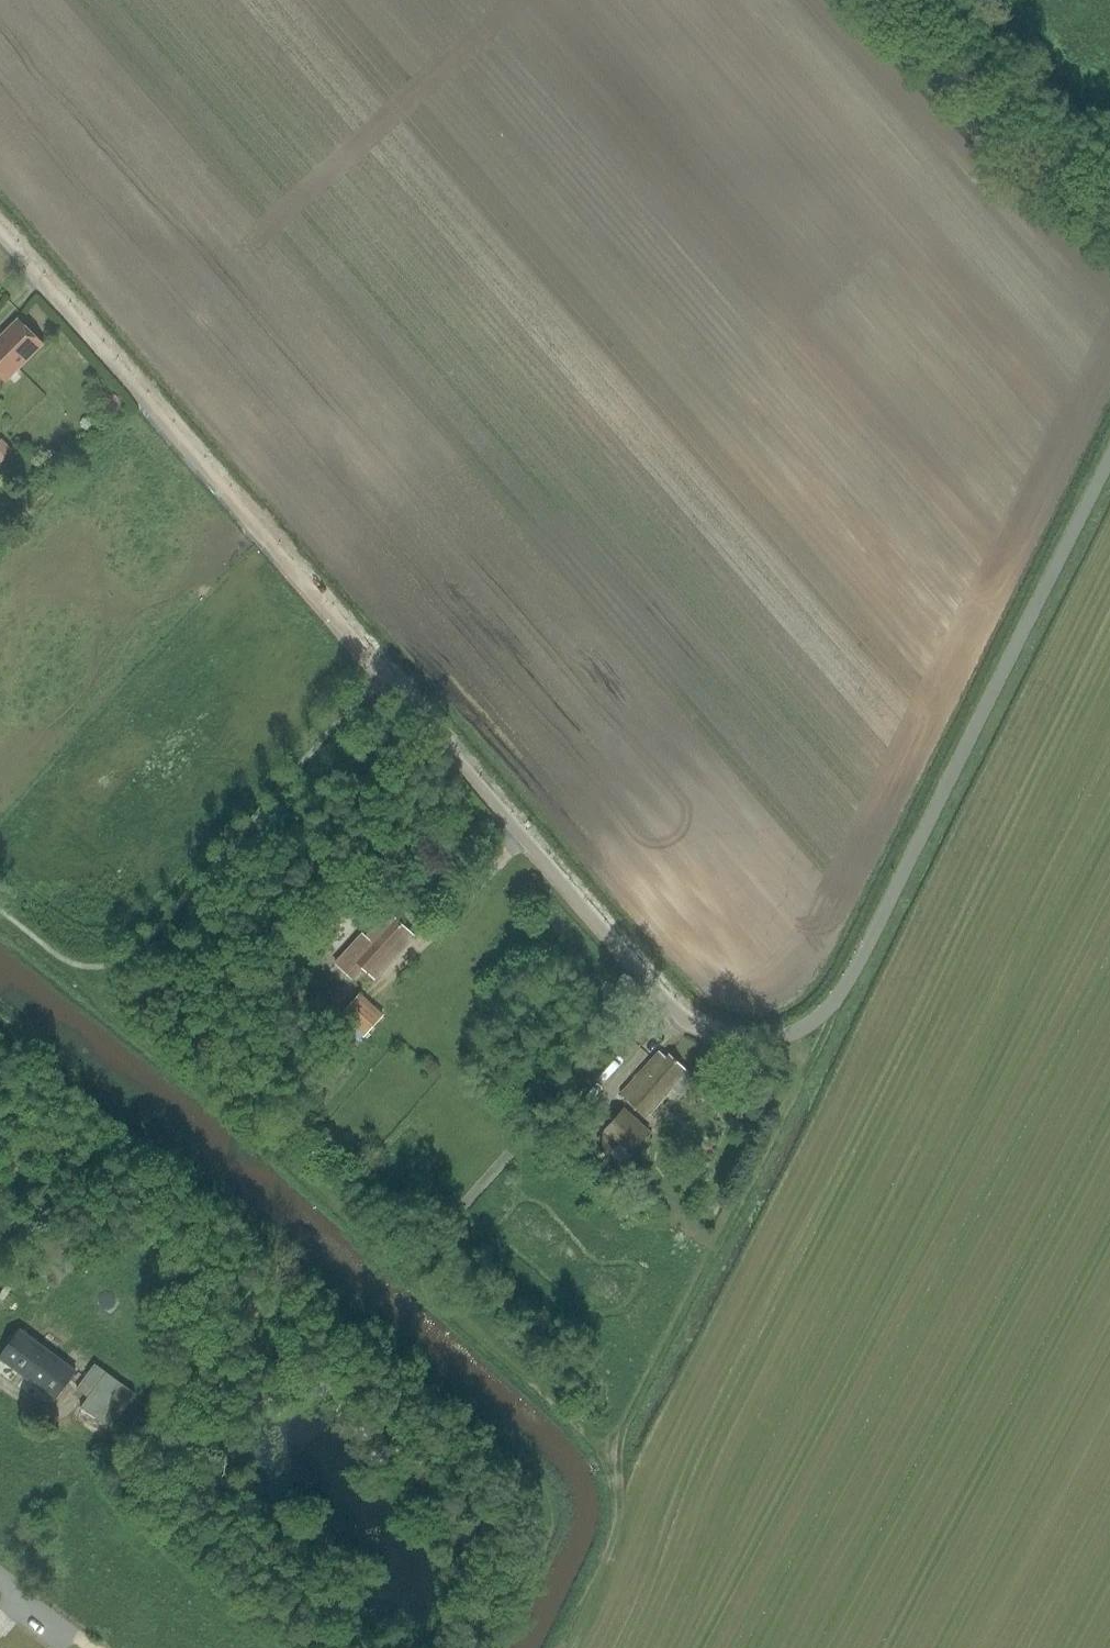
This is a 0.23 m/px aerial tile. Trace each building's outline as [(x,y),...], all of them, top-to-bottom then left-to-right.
[(0,342),(0,373),(10,382),(47,345),(22,320),(0,342)] [(0,441),(0,461),(2,463),(16,453),(4,438),(0,441)] [(367,936),(341,965),(357,981),(368,970),(380,981),(420,938),(394,914),(371,939),(367,936)] [(366,1038),(386,1016),(362,994),(342,1016),(366,1038)] [(652,1117),(693,1072),(673,1054),(670,1058),(662,1050),(624,1092),(652,1117)] [(652,1133),(626,1111),(606,1134),(632,1156),(652,1133)] [(21,1329),(21,1330),(0,1357),(0,1358),(56,1399),(68,1383),(74,1374),(78,1370),(21,1329)] [(95,1364),(76,1389),(88,1397),(81,1408),(110,1429),(136,1395),(95,1364)]
